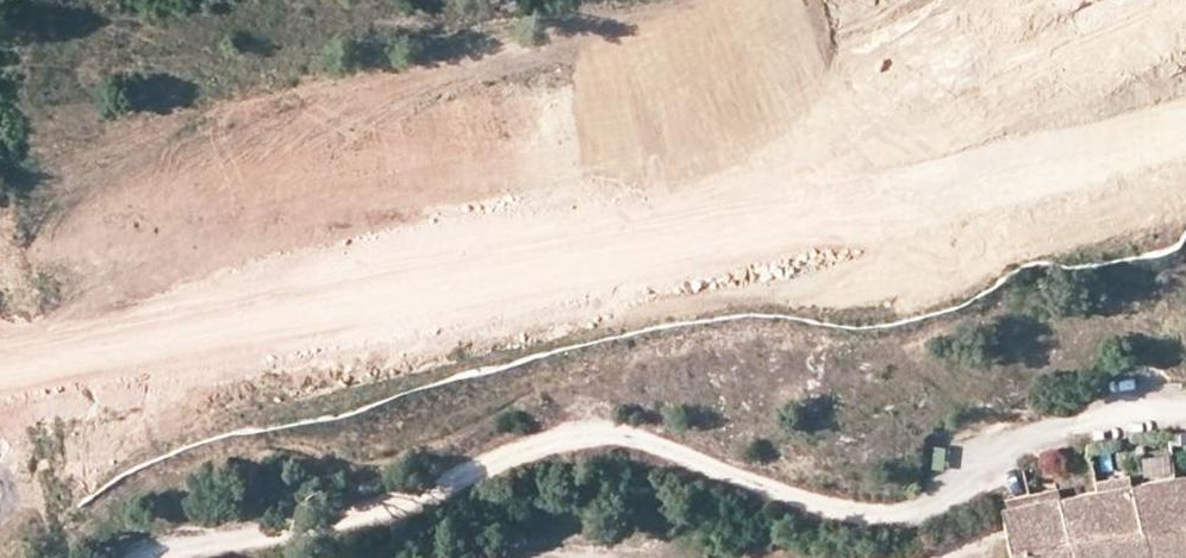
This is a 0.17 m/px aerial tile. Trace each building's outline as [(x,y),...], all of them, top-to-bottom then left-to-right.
[(1000,502),(1010,557),(1134,557),(1165,554),(1166,557),(1185,557),(1185,472),(1174,474),(1132,479),(1079,489),(1000,502)]
